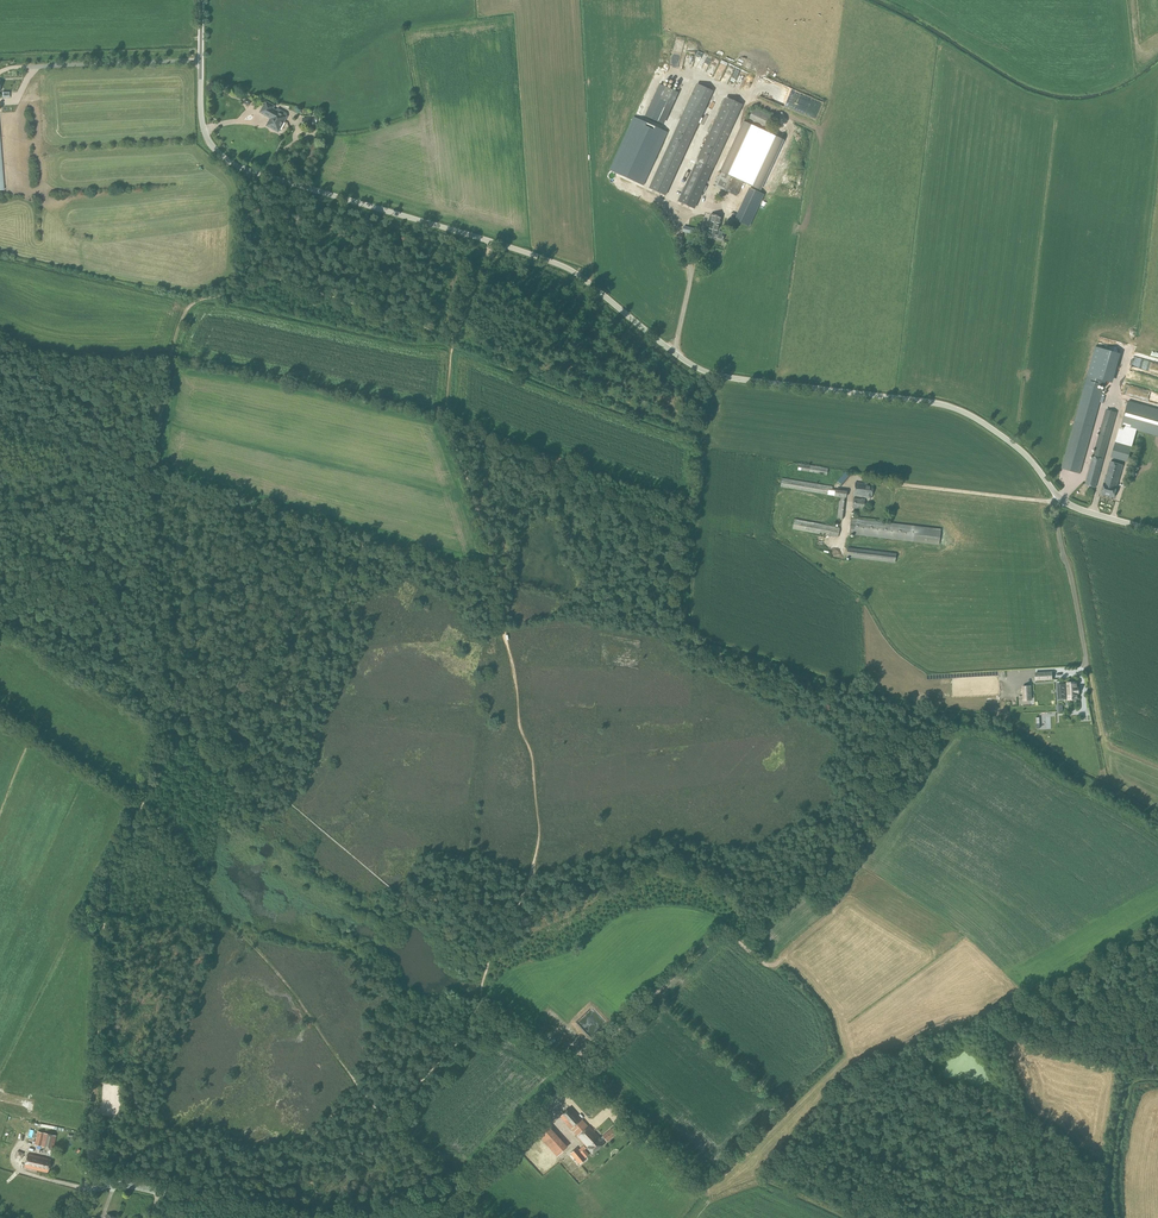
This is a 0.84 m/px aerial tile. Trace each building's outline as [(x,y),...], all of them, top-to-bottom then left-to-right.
[(717,65),(724,68),(726,63),(719,60),(717,65)] [(744,79),(746,73),(740,71),(740,69),(734,67),(733,69),(739,72),(737,77),(744,79)] [(762,89),(760,92),(788,104),(789,101),(793,91),(786,88),(782,88),(782,87),(777,85),(777,80),(774,86),(762,89)] [(696,84),(672,139),(650,188),(665,195),(712,91),(696,84)] [(677,92),(666,87),(651,119),(662,124),(677,92)] [(694,208),(741,105),(726,98),(679,201),(694,208)] [(266,102),(260,113),(270,118),(271,117),(272,118),(272,119),(272,120),(270,120),(267,125),(271,127),(271,128),(272,129),(273,130),(274,130),(275,130),(279,131),(287,117),(286,117),(287,116),(287,114),(286,113),(285,113),(278,109),(276,111),(273,109),(274,107),(266,102)] [(774,117),(754,107),(748,121),(768,131),(774,117)] [(314,119),(302,118),(301,126),(313,128),(314,119)] [(635,118),(610,170),(641,184),(643,185),(668,133),(649,124),(635,118)] [(718,176),(713,185),(737,196),(767,132),(755,126),(749,139),(738,134),(719,177),(718,176)] [(736,220),(738,221),(749,226),(758,207),(745,201),(744,203),(743,206),(740,211),(737,218),(736,220)] [(720,228),(722,217),(711,214),(708,226),(709,227),(706,237),(716,240),(716,239),(722,241),(724,233),(721,232),(722,229),(720,228)] [(684,226),(682,231),(694,234),(695,229),(689,227),(688,227),(684,226)] [(714,245),(712,256),(720,257),(722,246),(714,245)] [(1116,358),(1110,392),(1118,393),(1121,377),(1124,378),(1127,360),(1116,358)] [(1129,382),(1146,387),(1142,400),(1157,404),(1157,381),(1132,374),(1129,382)] [(1104,390),(1086,385),(1075,423),(1093,428),(1104,390)] [(1129,401),(1121,426),(1157,436),(1157,409),(1129,401)] [(1105,413),(1085,485),(1096,488),(1116,416),(1105,413)] [(1062,468),(1080,474),(1093,428),(1075,423),(1062,468)] [(1105,483),(1102,494),(1114,498),(1117,486),(1118,486),(1123,465),(1110,461),(1104,483),(1105,483)] [(798,470),(827,475),(828,468),(799,464),(798,470)] [(851,476),(846,472),(836,483),(841,487),(851,476)] [(834,496),(834,497),(840,497),(837,518),(844,519),(846,498),(847,491),(835,490),(832,490),(833,487),(782,478),(780,487),(834,496)] [(872,497),(873,485),(855,483),(854,495),(866,497),(866,498),(871,499),(871,497),(872,497)] [(864,510),(865,500),(853,498),(852,508),(864,510)] [(851,518),(849,534),(939,545),(941,529),(851,518)] [(792,529),(838,538),(840,528),(794,519),(792,529)] [(847,548),(846,557),(895,563),(896,554),(847,548)] [(1068,684),(1062,685),(1063,698),(1069,698),(1069,700),(1071,699),(1071,701),(1075,701),(1075,699),(1078,699),(1077,694),(1079,693),(1079,687),(1077,688),(1077,682),(1068,683),(1068,684)] [(571,1107),(560,1117),(578,1136),(577,1137),(587,1148),(588,1148),(593,1154),(605,1143),(602,1140),(605,1138),(607,1141),(617,1133),(613,1128),(600,1138),(600,1137),(589,1126),(583,1119),(582,1120),(571,1107)] [(621,1120),(617,1124),(614,1126),(622,1136),(629,1130),(627,1128),(628,1128),(621,1120)] [(566,1148),(548,1128),(543,1122),(534,1130),(539,1136),(557,1156),(566,1148)] [(56,1136),(38,1131),(35,1145),(53,1149),(56,1136)] [(580,1165),(587,1159),(577,1148),(570,1153),(580,1165)] [(48,1173),(51,1159),(28,1154),(25,1167),(48,1173)]
